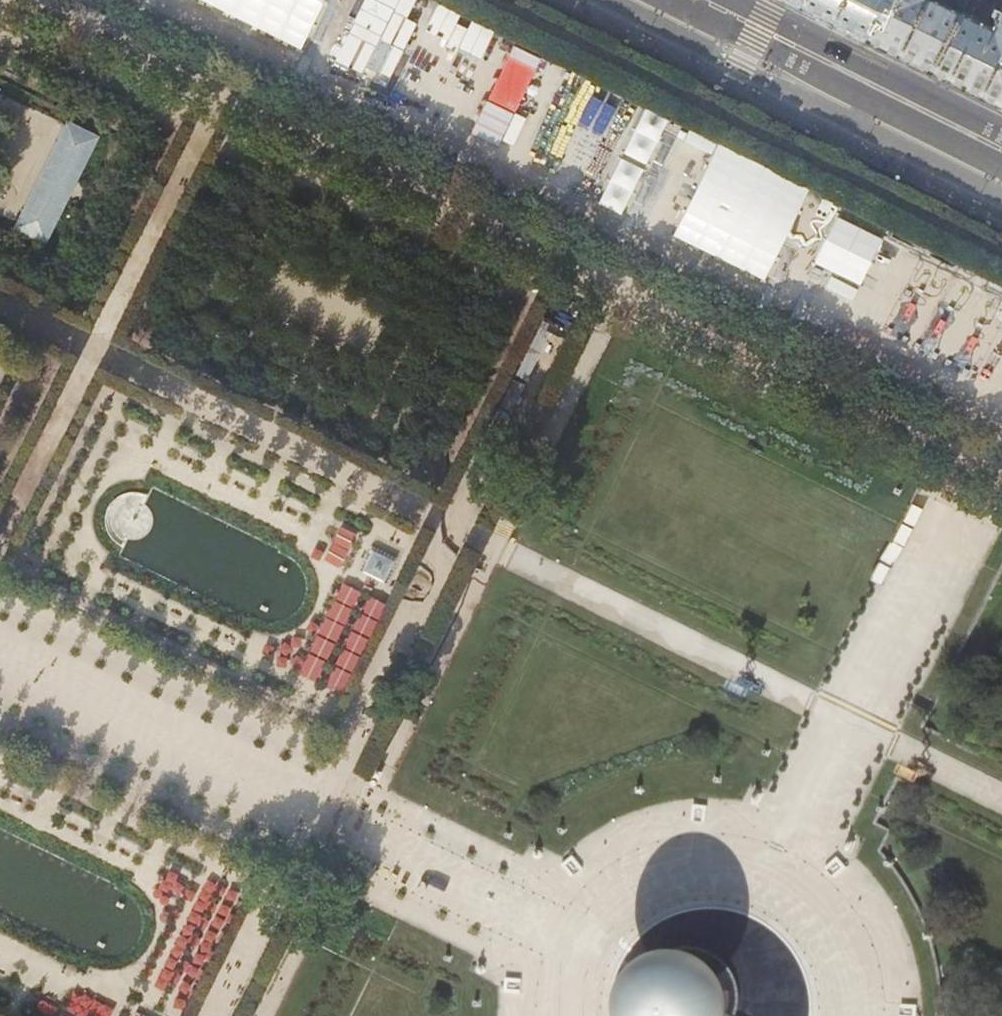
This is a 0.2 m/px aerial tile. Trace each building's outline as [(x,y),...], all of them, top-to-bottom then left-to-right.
[(865,42),(874,24),(882,6),(888,8),(892,0),(782,0),(816,17),(865,42)] [(930,74),(960,13),(962,11),(967,0),(956,0),(955,3),(958,5),(955,11),(933,0),(892,0),(888,8),(882,6),(874,24),(865,42),(879,49),(897,58),(930,74)] [(930,74),(973,96),(1001,110),(1001,9),(992,29),(975,21),(977,18),(962,11),(960,13),(930,74)] [(47,247),(49,244),(102,138),(68,121),(67,124),(16,227),(14,230),(47,247)] [(145,508),(150,497),(147,495),(141,494),(134,493),(127,494),(120,496),(114,500),(109,506),(106,514),(106,519),(106,526),(108,531),(111,537),(116,542),(123,547),(125,548),(130,540),(134,541),(138,541),(141,541),(144,539),(147,537),(150,535),(151,533),(153,529),(154,524),(154,521),(153,517),(150,512),(145,508)] [(371,543),(357,572),(386,586),(400,557),(371,543)]
